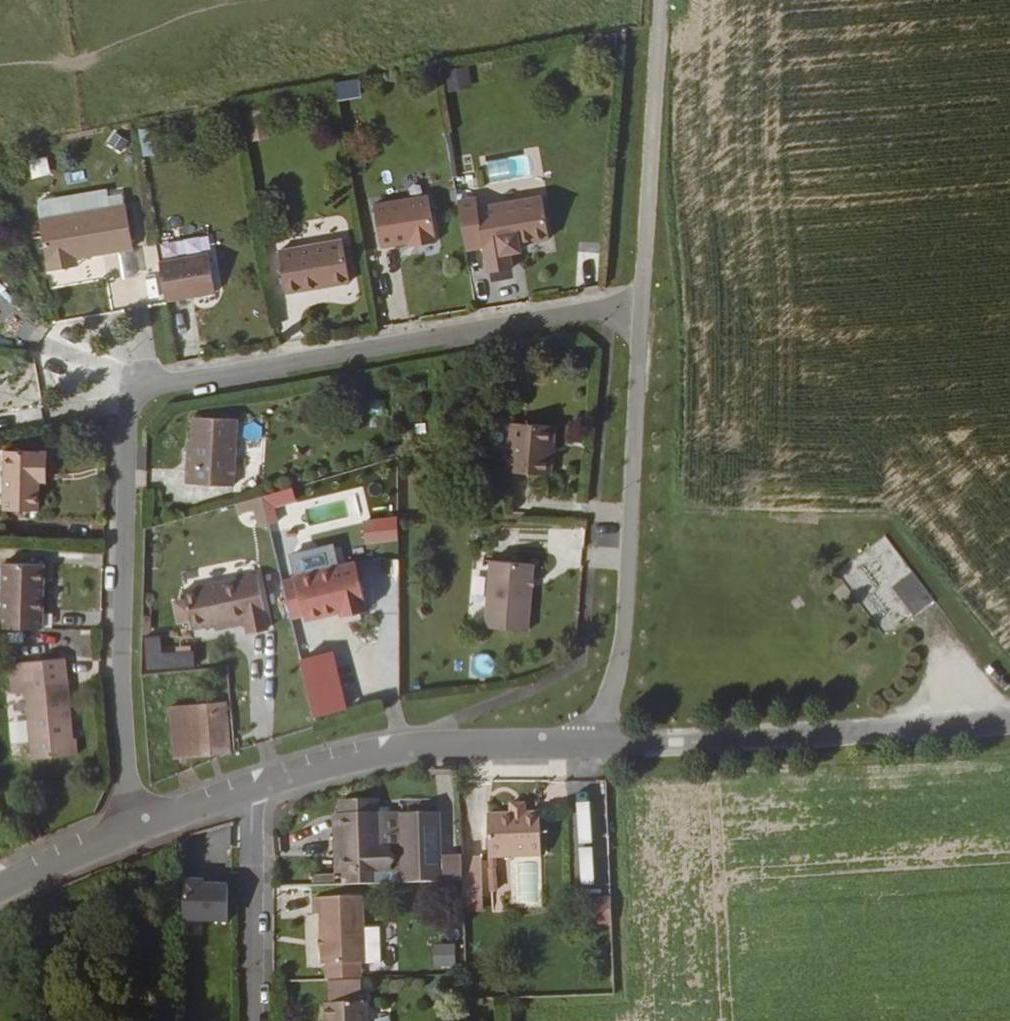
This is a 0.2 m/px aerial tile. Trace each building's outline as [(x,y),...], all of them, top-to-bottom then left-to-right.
[(444,69),(446,91),(471,89),(468,67),(444,69)] [(337,100),(359,98),(357,80),(335,82),(337,100)] [(244,111),(248,142),(265,139),(262,109),(244,111)] [(158,128),(139,129),(141,156),(159,155),(158,128)] [(43,158),(24,161),(27,180),(46,177),(43,158)] [(135,211),(132,200),(119,202),(118,196),(47,206),(52,228),(74,224),(135,211)] [(449,242),(439,196),(385,207),(393,249),(421,243),(429,242),(429,246),(449,242)] [(548,242),(539,199),(476,212),(475,202),(456,206),(466,254),(483,251),(488,276),(513,271),(509,255),(519,253),(519,247),(548,242)] [(144,254),(135,211),(74,224),(52,228),(49,229),(60,279),(80,275),(79,267),(88,265),(144,254)] [(362,285),(355,243),(291,256),(299,297),(333,290),(332,287),(341,285),(343,288),(362,285)] [(228,298),(220,258),(171,268),(179,308),(228,298)] [(89,273),(88,265),(79,267),(80,275),(89,273)] [(545,412),(502,412),(503,460),(545,460),(545,412)] [(241,422),(197,420),(193,474),(189,473),(188,491),(236,493),(241,422)] [(51,436),(9,435),(8,495),(43,495),(44,462),(50,462),(51,436)] [(275,509),(295,504),(291,489),(235,504),(241,530),(278,521),(275,509)] [(365,521),(368,542),(389,539),(387,519),(365,521)] [(884,535),(837,571),(885,634),(932,598),(884,535)] [(536,547),(492,548),(493,615),(535,614),(536,547)] [(53,550),(11,550),(11,614),(52,614),(53,550)] [(374,608),(359,557),(302,574),(313,609),(346,600),(348,608),(350,616),(374,608)] [(263,574),(189,597),(199,634),(234,624),(237,630),(254,624),(257,633),(279,626),(263,574)] [(302,574),(285,579),(295,615),(313,609),(302,574)] [(485,577),(472,576),(472,598),(485,598),(485,577)] [(348,608),(346,600),(313,609),(316,617),(348,608)] [(79,721),(76,657),(23,658),(24,687),(38,687),(39,751),(83,749),(83,734),(83,721),(79,721)] [(216,749),(213,717),(226,714),(226,704),(172,707),(174,754),(216,752),(216,749)] [(228,751),(226,714),(213,717),(216,749),(216,752),(228,751)] [(422,878),(427,812),(408,812),(408,807),(388,808),(388,794),(351,795),(352,807),(343,807),(344,826),(353,826),(354,866),(355,877),(422,878)] [(489,854),(509,854),(509,853),(512,811),(514,800),(508,800),(508,811),(489,811),(489,854)] [(520,800),(514,800),(512,811),(509,853),(509,854),(531,855),(532,811),(520,811),(520,800)] [(450,846),(450,811),(427,812),(422,878),(451,878),(450,846)] [(354,866),(353,826),(344,826),(345,866),(354,866)] [(203,924),(229,925),(230,828),(183,828),(182,934),(202,934),(203,924)] [(451,878),(472,878),(472,854),(472,853),(472,846),(450,846),(451,878)] [(483,854),(472,854),(472,878),(472,894),(483,894),(483,854)] [(373,890),(326,889),(326,909),(332,909),(332,957),(337,957),(372,958),(373,890)] [(585,898),(586,927),(612,926),(611,897),(585,898)] [(431,945),(431,967),(455,967),(454,944),(431,945)] [(372,958),(337,957),(336,968),(372,969),(372,958)] [(375,972),(337,972),(336,989),(374,988),(375,972)] [(378,988),(374,988),(336,989),(332,989),(333,1020),(378,1020),(378,988)]
